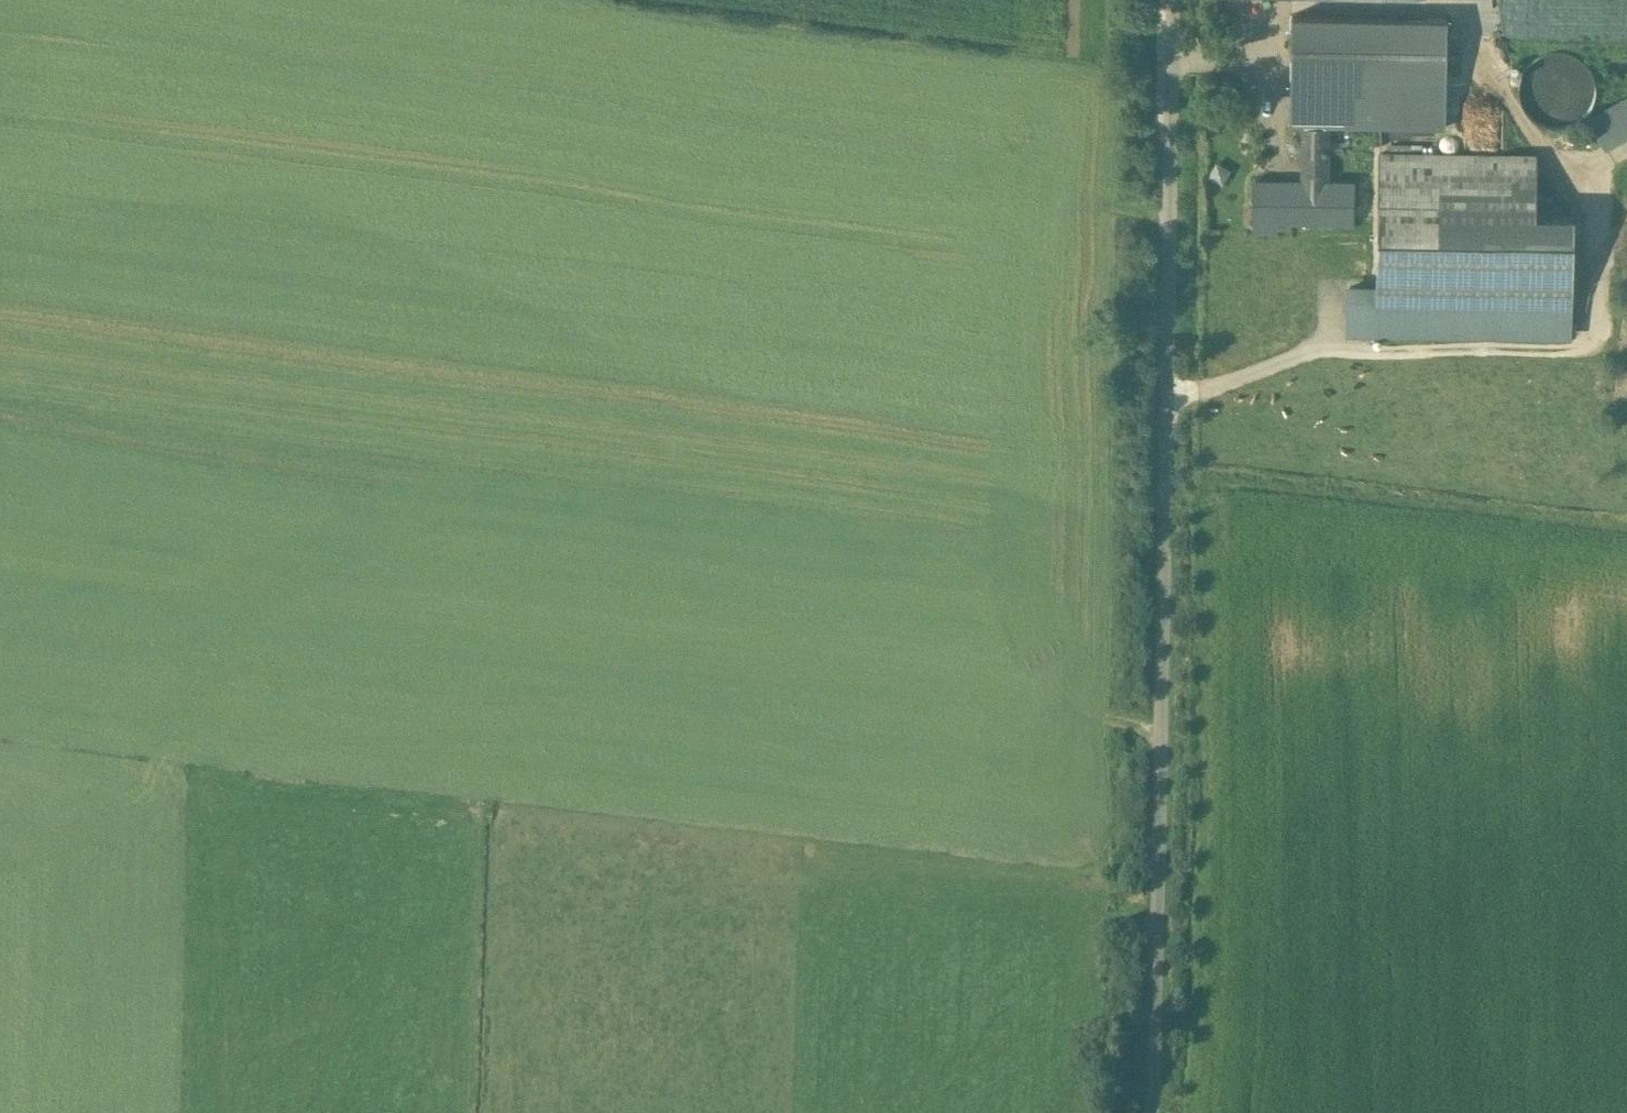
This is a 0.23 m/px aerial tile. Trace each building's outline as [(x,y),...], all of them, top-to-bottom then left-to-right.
[(1418,10),(1418,0),(1318,0),(1318,8),(1418,10)] [(1448,15),(1292,12),(1291,122),(1305,122),(1328,123),(1446,125),(1448,15)] [(1597,100),(1597,92),(1597,85),(1595,78),(1592,72),(1588,66),(1583,61),(1577,57),(1570,54),(1562,53),(1554,53),(1547,54),(1540,56),(1535,60),(1530,64),(1525,69),(1521,76),(1519,81),(1518,89),(1518,96),(1519,102),(1522,109),(1525,115),(1530,120),(1535,125),(1541,128),(1548,131),(1555,132),(1562,132),(1569,130),(1577,127),(1583,123),(1588,118),(1592,111),(1595,105),(1597,100)] [(1328,123),(1305,122),(1304,178),(1327,179),(1328,123)] [(1536,154),(1380,151),(1378,297),(1571,300),(1573,213),(1535,213),(1536,154)] [(1304,178),(1255,178),(1255,222),(1256,222),(1257,211),(1274,211),(1273,218),(1353,219),(1354,179),(1327,179),(1304,178)]
